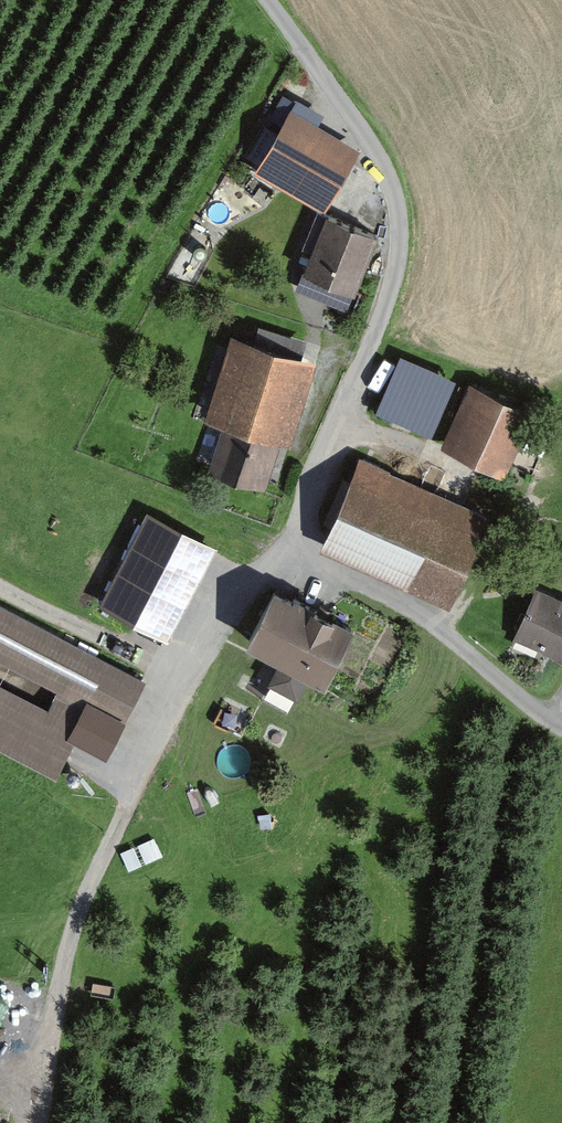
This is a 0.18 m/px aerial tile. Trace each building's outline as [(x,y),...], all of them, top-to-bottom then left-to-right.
[(348,153),(277,114),(245,171),(316,210),(348,153)] [(371,240),(319,218),(295,276),(348,297),(371,240)] [(305,365),(221,337),(193,422),(213,429),(200,468),(264,489),(305,365)] [(401,348),(377,406),(435,430),(459,371),(401,348)] [(469,380),(440,447),(505,475),(534,408),(469,380)] [(319,548),(450,605),(490,513),(360,456),(319,548)] [(148,509),(98,604),(168,640),(217,546),(148,509)] [(513,638),(561,659),(561,598),(535,586),(513,638)] [(274,587),(246,642),(324,682),(354,625),(294,595),(292,597),(274,587)] [(0,608),(0,758),(38,780),(62,737),(98,756),(138,684),(0,608)]
